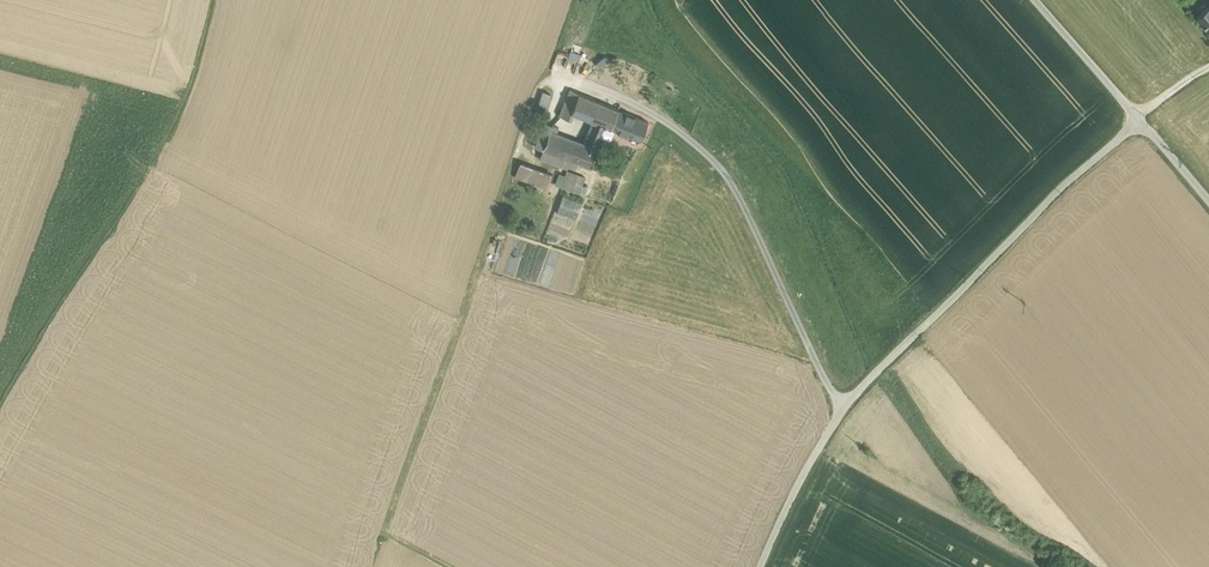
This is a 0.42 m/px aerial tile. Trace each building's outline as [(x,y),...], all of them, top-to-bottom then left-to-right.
[(1197,17),(1208,30),(1208,7),(1197,17)] [(566,56),(578,59),(579,53),(557,48),(554,63),(564,65),(566,56)] [(618,109),(570,90),(559,116),(560,116),(560,115),(571,120),(574,114),(594,122),(610,128),(611,128),(618,110),(618,109)] [(543,91),(535,114),(542,116),(543,111),(544,111),(550,93),(543,91)] [(647,122),(618,110),(611,128),(615,130),(640,140),(647,122)] [(552,125),(542,121),(533,146),(542,149),(549,131),(552,125)] [(610,128),(594,122),(590,132),(587,131),(583,143),(568,165),(575,168),(577,162),(588,166),(600,137),(610,141),(615,130),(610,128)] [(558,127),(553,124),(552,123),(552,125),(549,131),(554,132),(556,133),(558,127)] [(554,132),(549,131),(542,149),(539,158),(567,169),(568,165),(583,143),(554,132)] [(552,174),(520,162),(515,177),(546,188),(552,174)] [(585,177),(568,170),(562,186),(579,192),(585,177)] [(581,202),(563,196),(556,213),(575,219),(581,202)]
